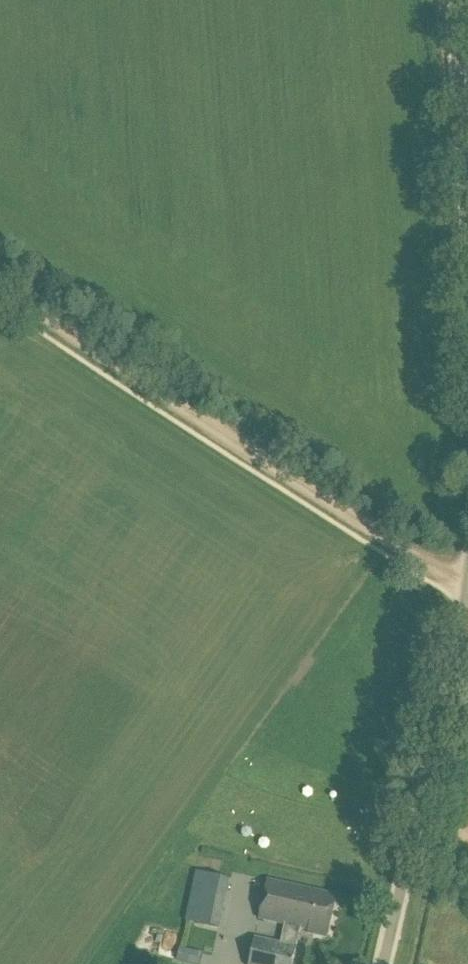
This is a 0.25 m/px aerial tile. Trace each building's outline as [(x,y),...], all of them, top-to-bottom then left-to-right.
[(183,922),(218,930),(229,880),(194,872),(183,922)] [(301,928),(313,931),(312,935),(326,938),(327,934),(328,934),(336,896),(267,880),(259,919),(285,925),(281,944),(255,938),(249,963),(293,963),(301,928)] [(188,963),(200,963),(202,953),(177,948),(175,961),(188,963)]
